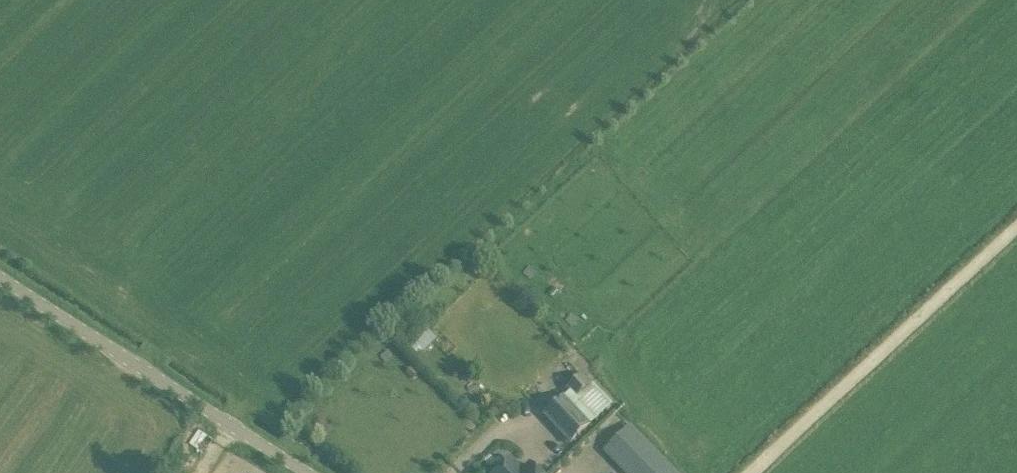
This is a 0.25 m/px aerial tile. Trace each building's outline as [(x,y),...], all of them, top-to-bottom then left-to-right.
[(595,420),(612,404),(582,373),(565,388),(595,420)] [(570,442),(589,424),(564,397),(545,415),(570,442)] [(602,431),(611,441),(628,425),(618,416),(602,431)] [(603,450),(625,472),(675,472),(629,425),(603,450)] [(512,459),(508,463),(506,461),(496,470),(498,472),(497,472),(538,472),(530,464),(523,471),(512,459)]
